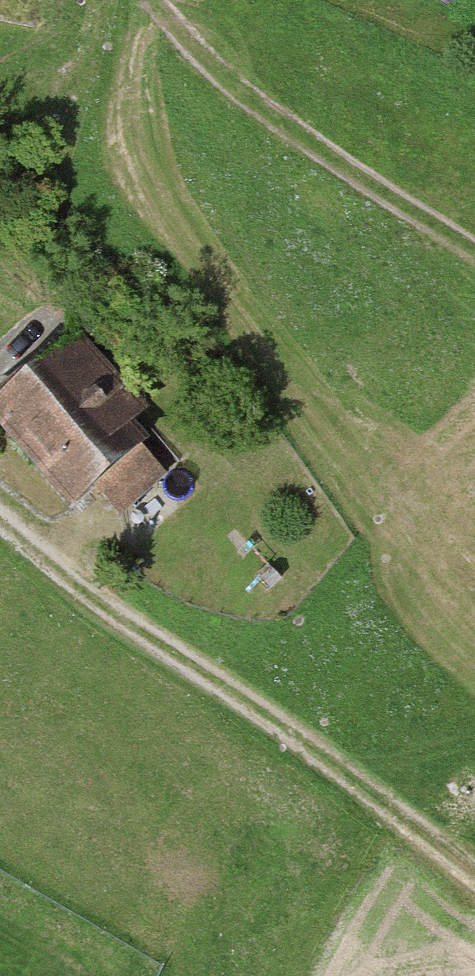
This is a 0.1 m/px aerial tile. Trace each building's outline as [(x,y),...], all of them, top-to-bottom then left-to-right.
[(140,446),(127,431),(139,421),(73,344),(0,406),(0,434),(66,510),(140,446)]
